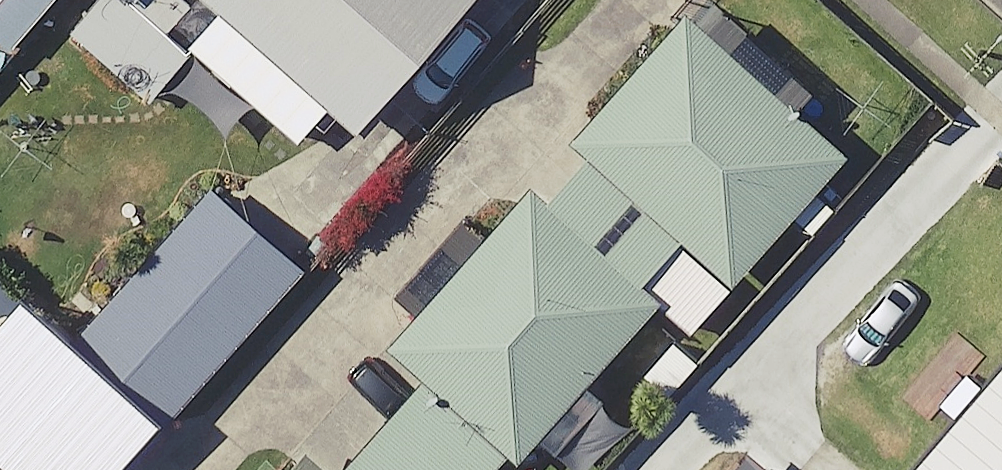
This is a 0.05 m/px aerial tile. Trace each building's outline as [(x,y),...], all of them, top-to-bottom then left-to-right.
[(28,54),(74,0),(0,0),(0,31),(28,54)] [(131,0),(109,0),(79,34),(161,105),(201,60),(131,0)] [(375,141),(501,0),(216,0),(375,141)] [(866,167),(702,21),(585,151),(601,165),(700,253),(749,297),(866,167)] [(700,253),(601,165),(561,209),(660,297),(700,253)] [(224,191),(90,340),(0,259),(0,452),(20,469),(144,469),(319,275),(224,191)] [(545,194),(402,353),(440,387),(524,462),(534,469),(537,469),(678,313),(660,297),(561,209),(545,194)] [(366,469),(517,469),(524,462),(440,387),(366,469)] [(321,454),(306,469),(339,469),(321,454)]
